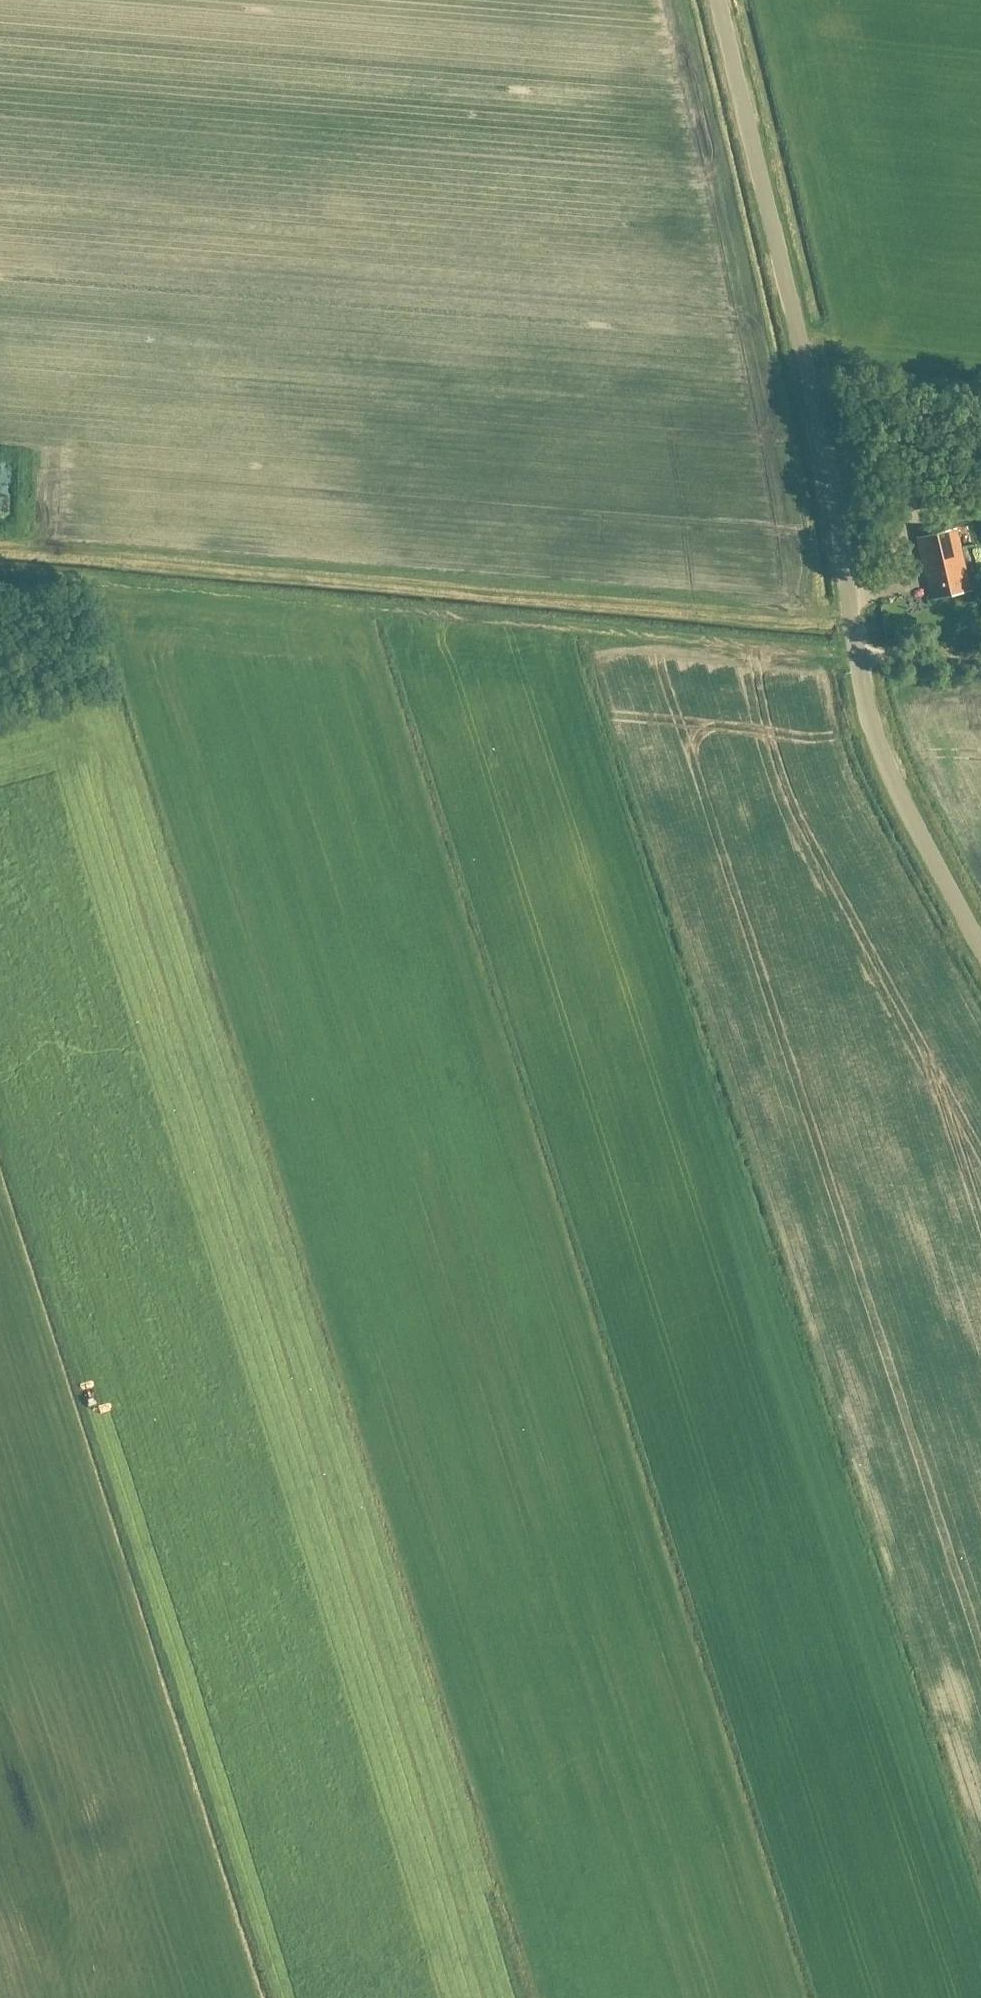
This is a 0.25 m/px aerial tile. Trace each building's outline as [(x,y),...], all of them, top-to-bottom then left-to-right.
[(932,598),(971,589),(957,527),(917,536),(932,598)] [(894,557),(891,544),(879,546),(883,560),(894,557)]
